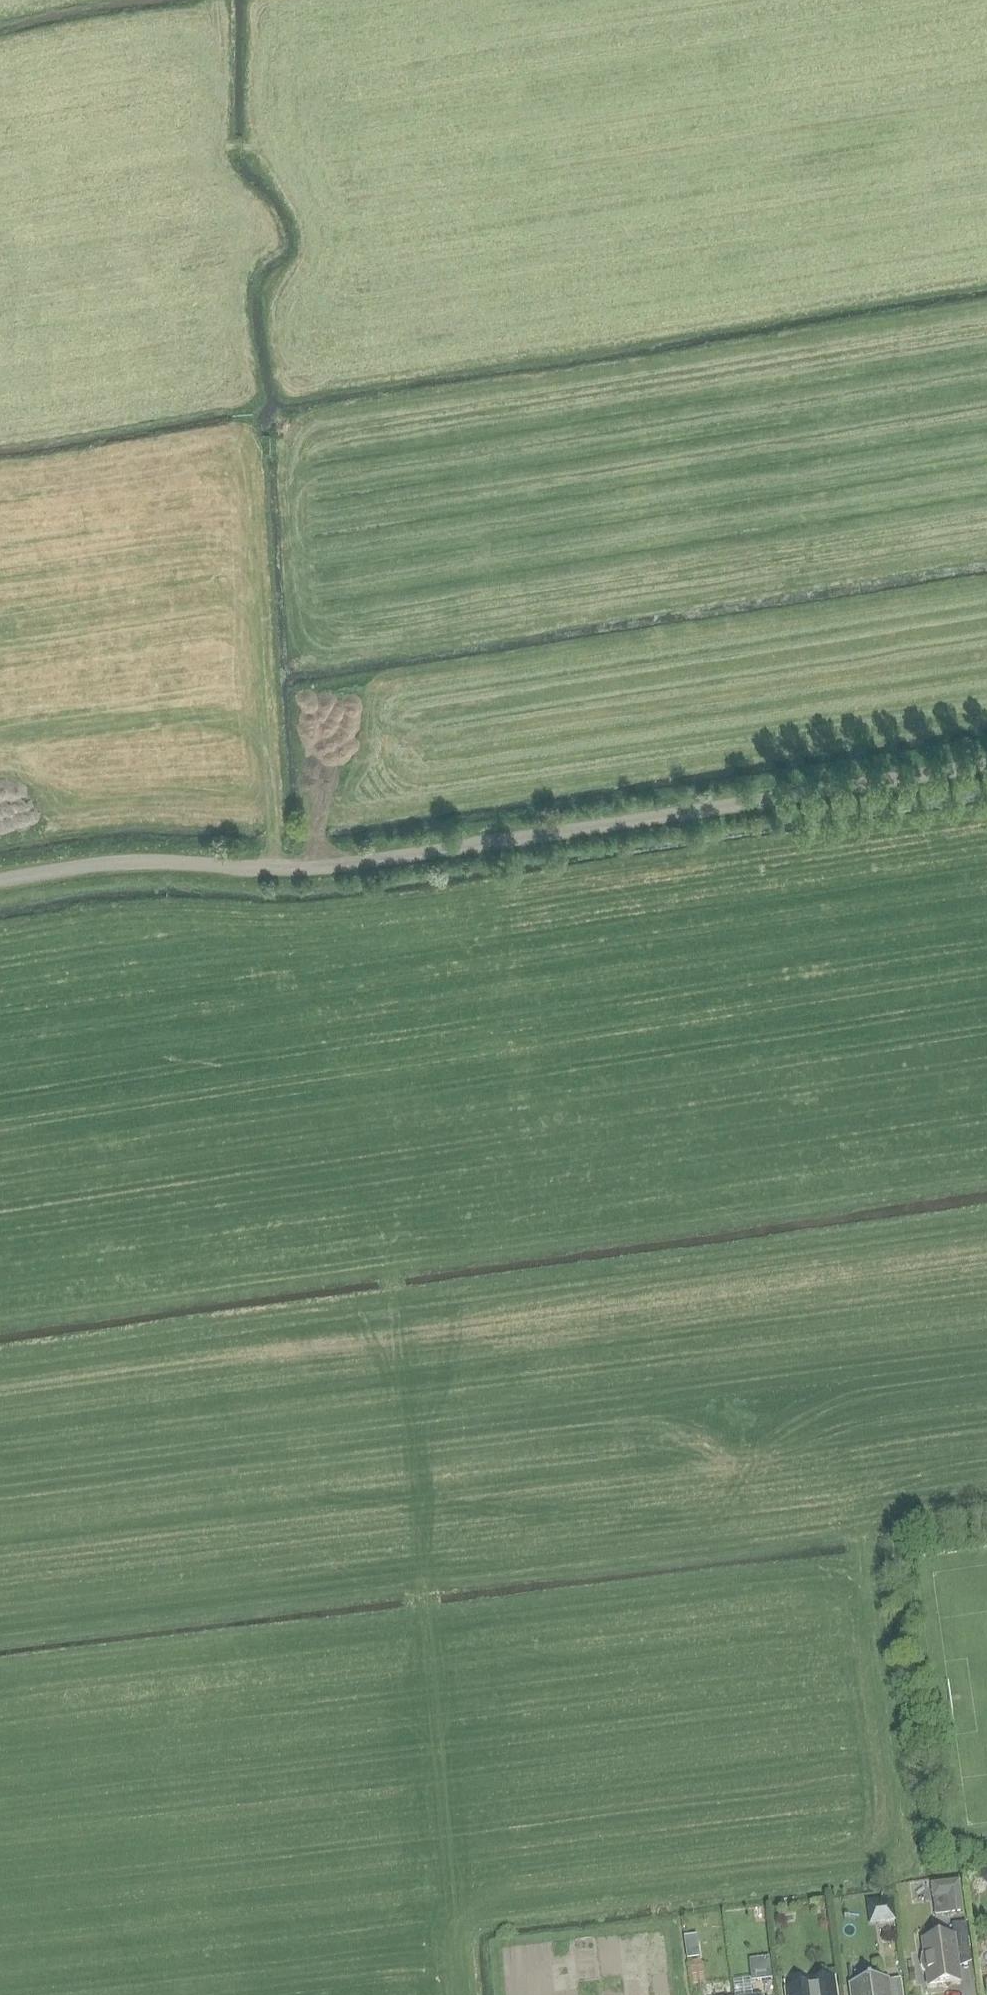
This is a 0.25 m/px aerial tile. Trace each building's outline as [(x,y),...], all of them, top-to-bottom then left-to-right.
[(964,1912),(959,1881),(930,1885),(932,1898),(948,1895),(950,1914),(964,1912)] [(877,1900),(881,1924),(895,1922),(892,1898),(877,1900)] [(921,1955),(920,1964),(924,1973),(926,1972),(928,1986),(960,1982),(956,1952),(970,1951),(966,1923),(952,1925),(953,1937),(922,1941),(924,1955),(921,1955)] [(771,1977),(769,1958),(752,1960),(754,1979),(771,1977)] [(900,1980),(886,1982),(885,1981),(887,1980),(887,1979),(850,1984),(850,1986),(852,1985),(853,1994),(902,1994),(900,1980)] [(834,1980),(813,1983),(814,1987),(785,1991),(785,1994),(836,1994),(834,1980)]
